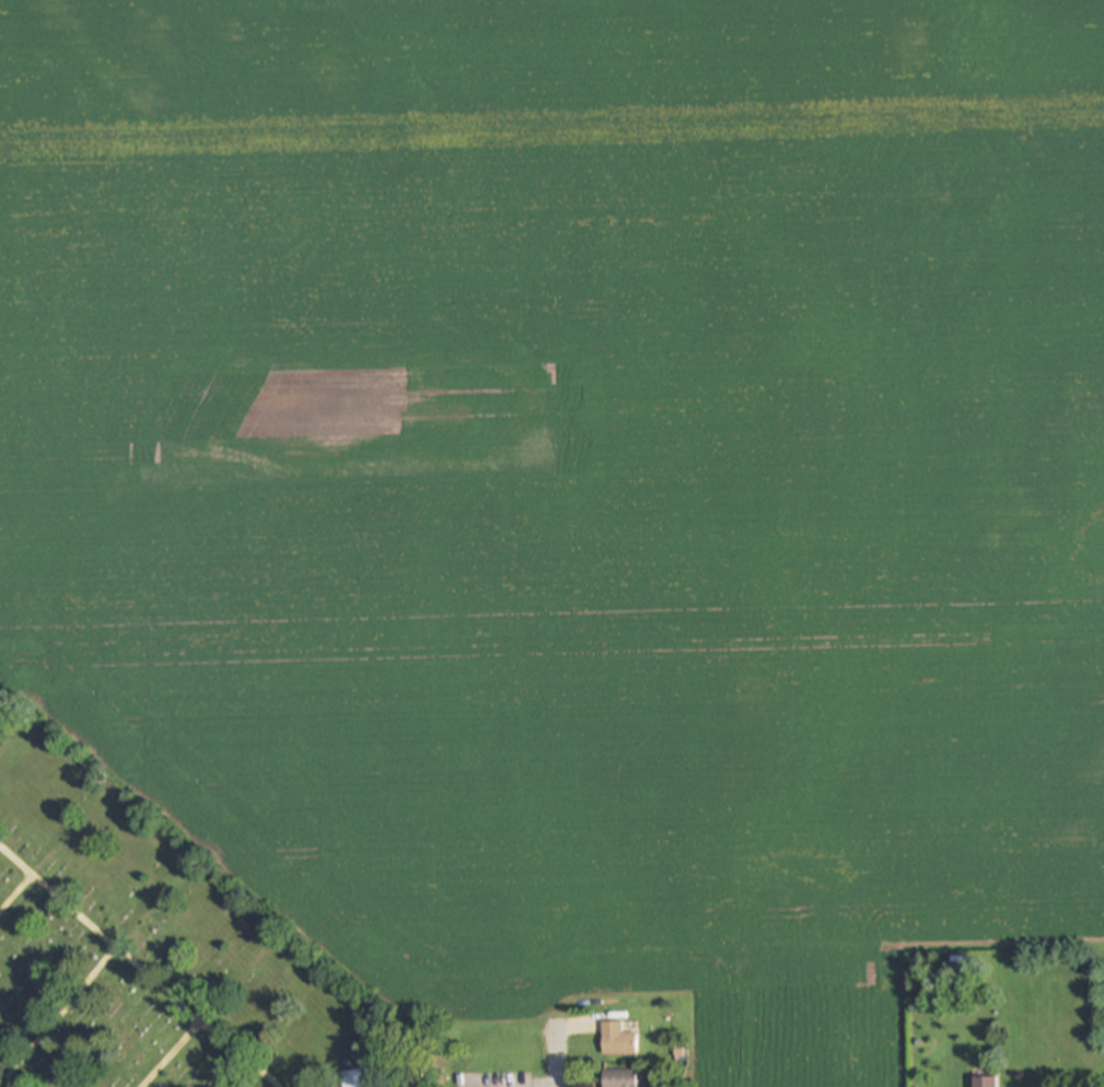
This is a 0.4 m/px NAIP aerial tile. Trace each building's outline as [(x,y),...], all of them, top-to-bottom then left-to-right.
[(622,1021),(602,1021),(602,1054),(637,1054),(637,1033),(622,1033),(622,1021)] [(366,1070),(341,1072),(342,1086),(367,1086),(366,1070)] [(603,1070),(603,1086),(637,1086),(637,1070),(603,1070)]
